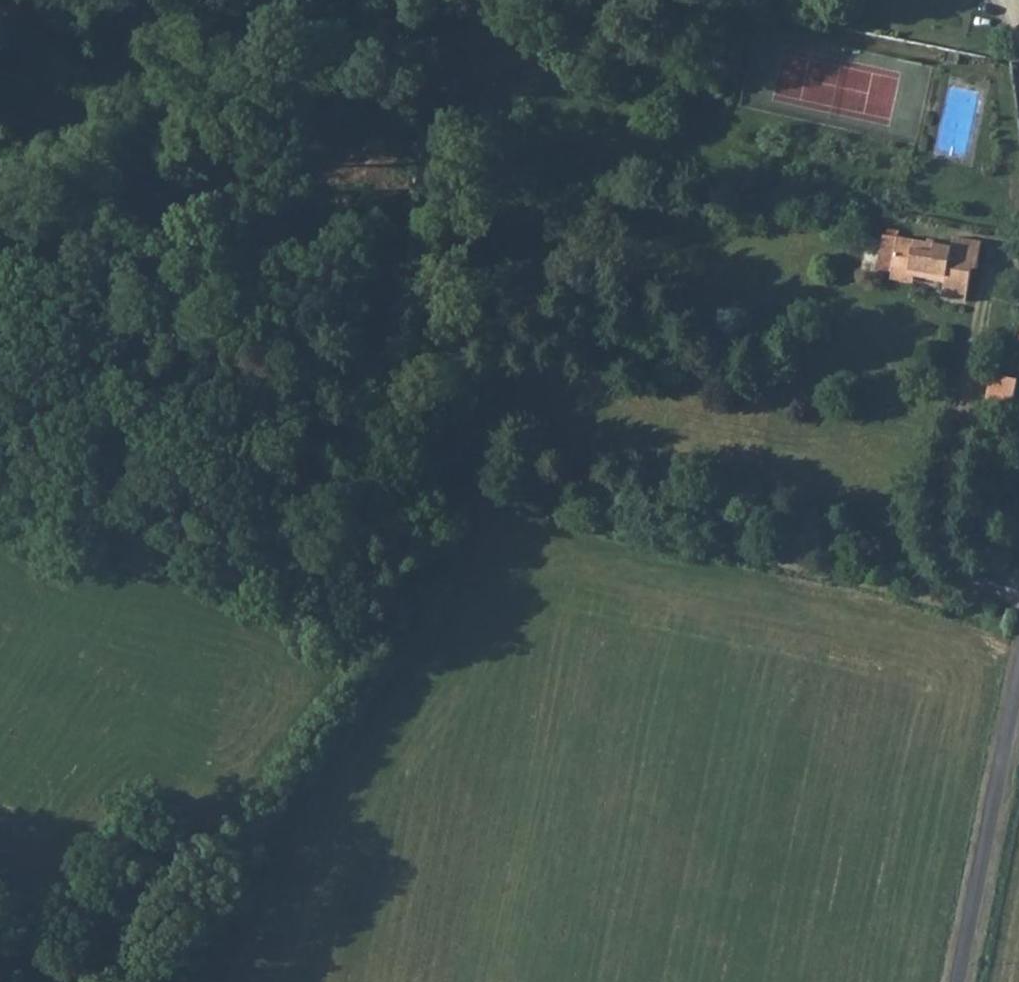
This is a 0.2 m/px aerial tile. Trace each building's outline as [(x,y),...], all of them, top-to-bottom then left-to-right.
[(948,254),(897,243),(888,278),(910,283),(942,290),(939,304),(963,311),(978,250),(950,244),(948,254)] [(1009,408),(1013,378),(985,376),(982,405),(1009,408)]
